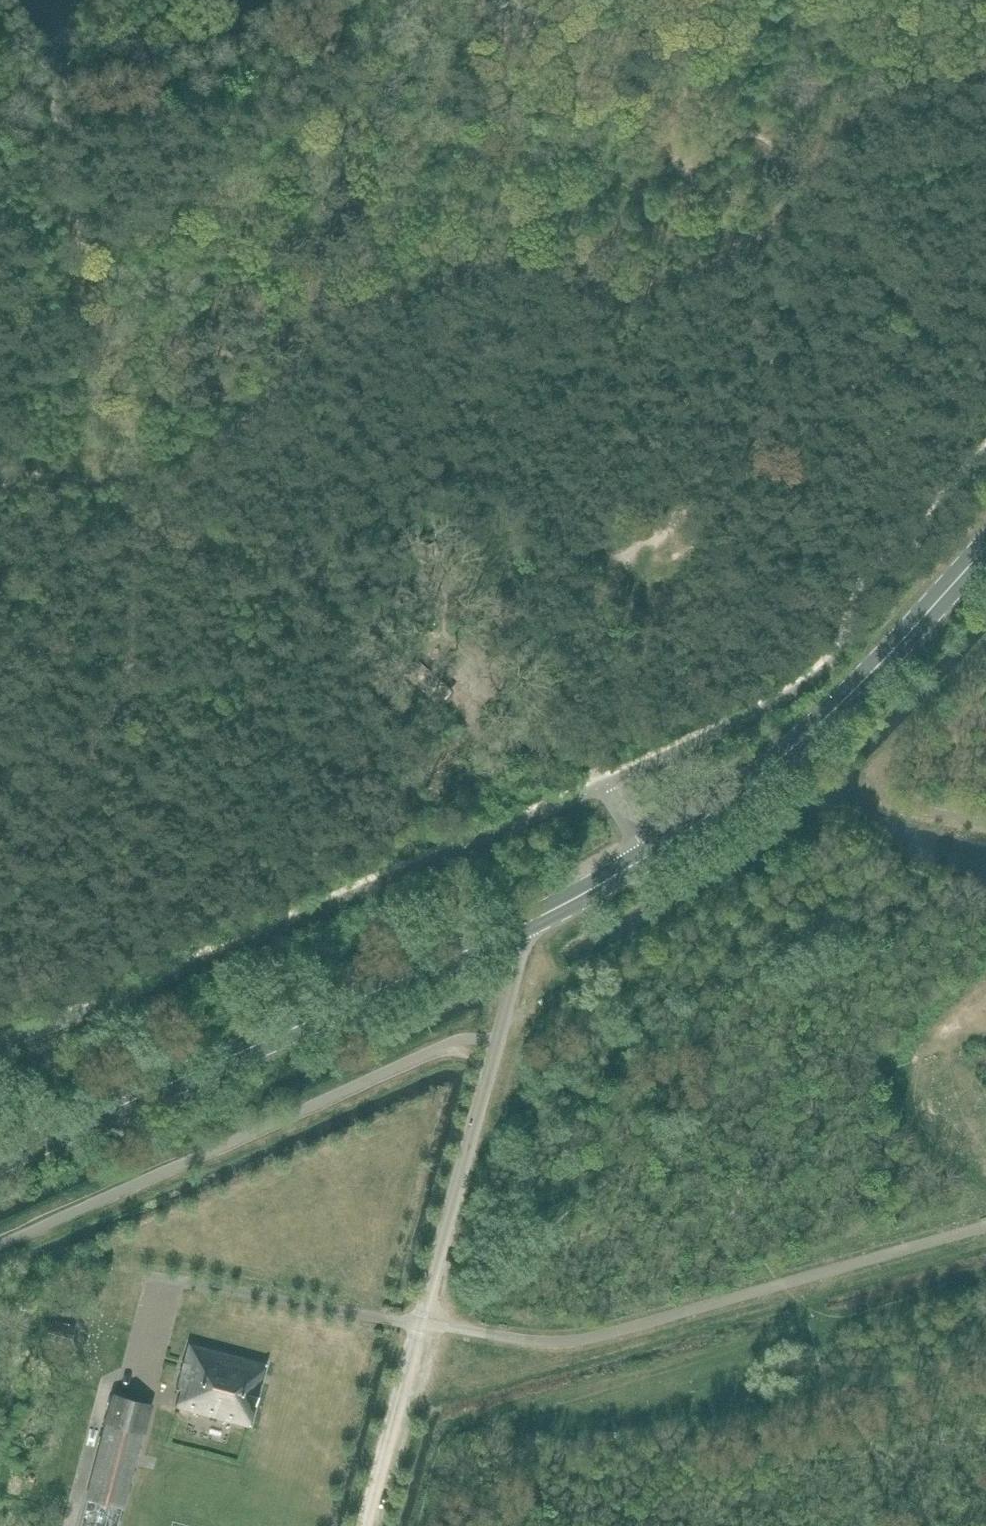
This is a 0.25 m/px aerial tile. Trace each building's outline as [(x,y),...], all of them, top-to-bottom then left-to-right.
[(418,587),(431,581),(426,570),(413,577),(418,587)] [(455,692),(447,686),(419,662),(409,674),(444,705),(446,702),(442,698),(448,690),(453,694),(455,692)] [(250,1425),(266,1364),(189,1344),(178,1387),(182,1388),(177,1406),(250,1425)] [(150,1404),(114,1394),(107,1422),(108,1422),(80,1525),(117,1525),(142,1431),(150,1404)]
